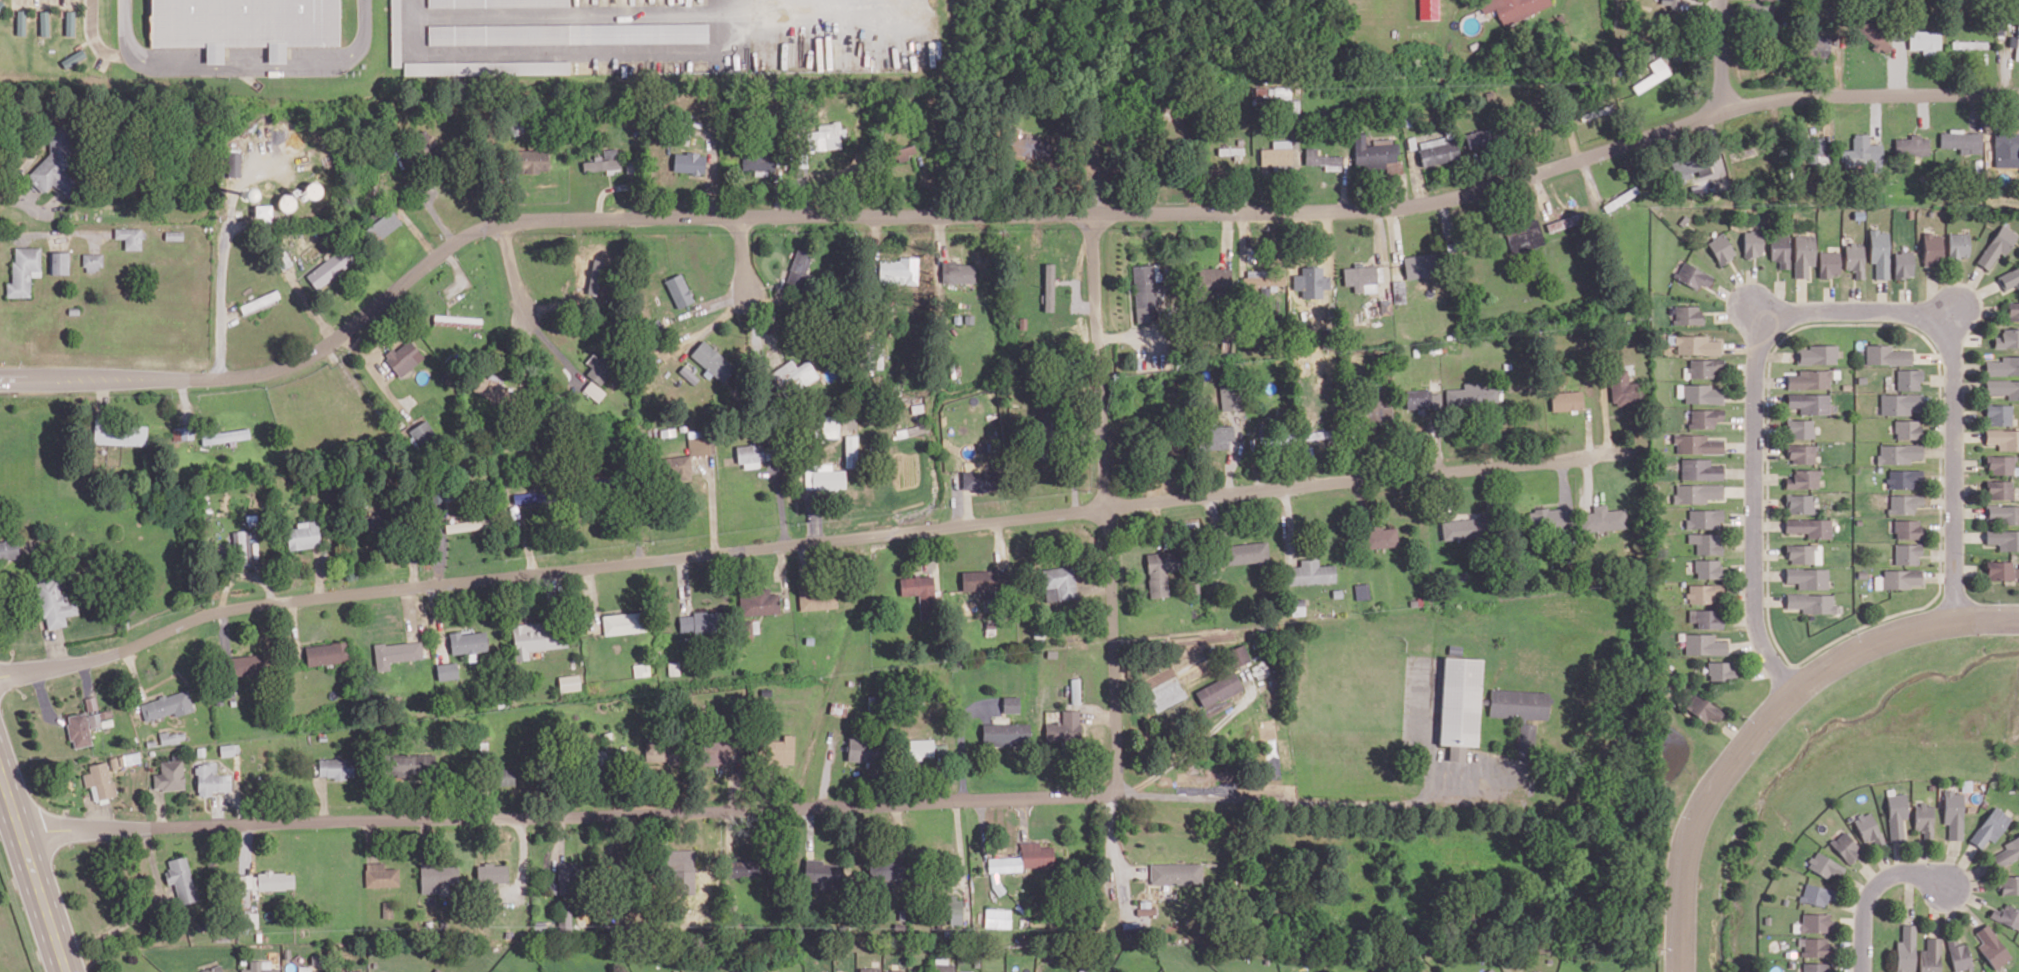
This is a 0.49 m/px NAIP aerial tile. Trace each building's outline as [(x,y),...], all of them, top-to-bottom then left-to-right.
[(151,47),(206,46),(206,63),(223,63),(223,46),(267,45),(267,62),(286,62),(286,45),(339,45),(339,0),(151,0),(151,47)] [(401,0),(391,0),(391,66),(401,66),(401,0)] [(1419,19),(1438,19),(1438,0),(1419,0),(1419,19)] [(1552,4),(1550,0),(1477,0),(1483,14),(1495,8),(1503,26),(1552,4)] [(1661,4),(1669,4),(1669,9),(1679,9),(1679,0),(1661,0),(1661,4)] [(17,34),(25,34),(26,10),(17,10),(17,34)] [(49,36),(50,11),(41,10),(40,35),(49,36)] [(75,10),(67,10),(66,35),(75,35),(75,10)] [(1556,15),(1559,22),(1565,20),(1562,13),(1556,15)] [(1886,53),(1891,45),(1885,41),(1890,33),(1862,14),(1851,30),(1886,53)] [(2018,17),(2017,36),(2010,36),(2009,47),(2015,47),(2015,60),(2018,60),(2018,17)] [(708,23),(428,25),(428,44),(709,42),(708,23)] [(1908,49),(1940,48),(1939,31),(1908,31),(1908,49)] [(1830,35),(1803,35),(1803,56),(1829,57),(1830,35)] [(1987,48),(1987,40),(1952,41),(1952,49),(1987,48)] [(86,56),(82,48),(61,61),(65,68),(86,56)] [(1635,92),(1670,75),(1661,56),(1648,63),(1653,73),(1631,84),(1635,92)] [(569,73),(569,60),(404,62),(404,75),(569,73)] [(1291,87),(1274,87),(1274,97),(1291,98),(1291,87)] [(1287,100),(1287,112),(1299,112),(1299,100),(1287,100)] [(818,131),(806,131),(807,150),(842,149),(842,128),(840,128),(840,122),(817,123),(818,131)] [(49,154),(26,176),(43,193),(53,183),(66,196),(78,183),(64,170),(69,165),(70,129),(50,128),(49,154)] [(1486,128),(1464,135),(1470,152),(1492,145),(1486,128)] [(1981,153),(1981,132),(1961,133),(1961,130),(1939,130),(1939,148),(1958,148),(1958,153),(1981,153)] [(1355,169),(1387,167),(1387,174),(1402,174),(1401,160),(1398,160),(1397,140),(1365,142),(1365,133),(1353,133),(1355,169)] [(1881,144),(1868,144),(1868,133),(1852,134),(1852,150),(1841,150),(1842,168),(1882,168),(1881,144)] [(1993,166),(2018,167),(2018,133),(1994,133),(1993,166)] [(1928,155),(1928,138),(1920,138),(1920,134),(1910,134),(1909,138),(1894,138),(1893,155),(1928,155)] [(1007,155),(1049,162),(1052,142),(1010,135),(1007,155)] [(432,136),(420,138),(421,149),(433,148),(432,136)] [(1418,140),(1421,165),(1458,161),(1456,136),(1418,140)] [(1817,154),(1825,154),(1824,137),(1807,138),(1807,164),(1817,163),(1817,154)] [(1260,148),(1260,165),(1272,165),(1272,169),(1292,168),(1291,140),(1272,140),(1272,148),(1260,148)] [(888,151),(891,162),(908,157),(907,155),(915,152),(913,144),(888,151)] [(1305,165),(1324,164),(1324,170),(1342,170),(1342,155),(1316,156),(1316,147),(1304,147),(1305,165)] [(620,171),(618,148),(602,149),(603,160),(582,162),(583,171),(606,169),(606,173),(620,171)] [(548,150),(513,149),(513,172),(548,172),(548,150)] [(227,176),(240,177),(241,151),(228,151),(227,176)] [(742,170),(774,170),(773,151),(742,152),(742,170)] [(704,173),(705,154),(673,153),(673,172),(704,173)] [(1711,173),(1706,153),(1670,163),(1675,183),(1695,178),(1695,177),(1711,173)] [(611,185),(626,182),(624,171),(609,173),(611,185)] [(1639,193),(1636,186),(1602,205),(1606,211),(1639,193)] [(297,202),(285,192),(276,203),(287,213),(297,202)] [(255,219),(271,219),(271,205),(255,205),(255,219)] [(402,224),(392,209),(365,227),(375,242),(402,224)] [(1582,224),(1580,215),(1546,222),(1548,231),(1582,224)] [(1543,246),(1539,220),(1505,225),(1509,251),(1543,246)] [(2006,255),(2018,234),(2001,223),(1977,263),(1988,270),(1999,251),(2006,255)] [(142,228),(115,228),(115,238),(125,238),(125,250),(141,250),(142,228)] [(1889,230),(1870,230),(1871,263),(1875,263),(1875,279),(1890,278),(1889,230)] [(166,240),(183,240),(183,231),(166,231),(166,240)] [(1743,257),(1762,257),(1762,231),(1744,231),(1743,257)] [(1707,241),(1719,265),(1736,256),(1724,232),(1707,241)] [(1923,266),(1942,266),(1942,233),(1923,233),(1923,266)] [(1969,257),(1969,233),(1949,233),(1948,257),(1969,257)] [(1770,260),(1779,261),(1779,269),(1789,269),(1790,234),(1771,234),(1770,260)] [(1794,277),(1809,278),(1809,265),(1815,265),(1815,235),(1795,235),(1794,277)] [(1846,270),(1855,269),(1855,279),(1865,278),(1864,243),(1845,244),(1846,270)] [(355,260),(343,246),(306,276),(318,290),(355,260)] [(40,247),(12,247),(13,282),(6,282),(6,297),(31,296),(30,276),(41,276),(40,247)] [(786,283),(802,287),(811,252),(795,248),(786,283)] [(1840,251),(1819,252),(1819,277),(1840,277),(1840,251)] [(1914,251),(1895,251),(1895,278),(1914,278),(1914,251)] [(69,274),(69,252),(51,252),(51,274),(69,274)] [(101,253),(84,253),(84,272),(101,272),(101,253)] [(1404,255),(1405,278),(1437,276),(1436,254),(1404,255)] [(879,281),(911,283),(912,259),(880,258),(879,281)] [(1700,283),(1709,286),(1713,275),(1681,262),(1675,279),(1698,288),(1700,283)] [(974,283),(975,263),(941,263),(941,282),(974,283)] [(1044,311),(1053,312),(1054,263),(1045,263),(1044,311)] [(1155,281),(1160,281),(1159,264),(1133,265),(1135,323),(1156,322),(1155,281)] [(1293,290),(1301,289),(1301,298),(1323,297),(1323,289),(1330,289),(1330,275),(1322,275),(1322,266),(1301,266),(1301,274),(1293,274),(1293,290)] [(1376,266),(1343,267),(1344,286),(1354,285),(1354,292),(1377,292),(1376,266)] [(2018,285),(2018,266),(1998,276),(2006,291),(2018,285)] [(1199,276),(1193,276),(1193,287),(1232,286),(1231,268),(1199,268),(1199,276)] [(1257,285),(1284,285),(1284,271),(1244,272),(1244,292),(1257,292),(1257,285)] [(677,309),(694,301),(681,273),(665,280),(677,309)] [(1393,304),(1405,303),(1404,280),(1393,281),(1393,304)] [(1269,303),(1269,286),(1260,286),(1260,303),(1269,303)] [(240,305),(243,313),(281,298),(277,290),(240,305)] [(1380,315),(1392,314),(1391,300),(1380,300),(1380,315)] [(2008,301),(2008,320),(2018,321),(2018,302),(2008,301)] [(1702,324),(1701,305),(1674,305),(1675,324),(1702,324)] [(433,326),(482,327),(482,316),(433,315),(433,326)] [(2002,329),(2002,336),(1994,336),(1994,348),(2018,348),(2018,328),(2002,329)] [(1707,335),(1676,335),(1676,354),(1720,354),(1720,340),(1707,340),(1707,335)] [(382,356),(401,377),(424,357),(408,339),(395,351),(392,348),(382,356)] [(735,367),(703,339),(688,356),(712,376),(713,375),(722,382),(735,367)] [(1837,344),(1807,345),(1808,348),(1798,348),(1798,364),(1837,363),(1837,344)] [(1866,365),(1912,364),(1912,350),(1890,350),(1890,344),(1866,345),(1866,365)] [(591,366),(586,374),(601,385),(615,368),(593,352),(586,362),(591,366)] [(2001,356),(2001,360),(1985,361),(1985,375),(2018,375),(2018,356),(2001,356)] [(769,372),(781,395),(817,375),(808,359),(795,366),(792,360),(769,372)] [(1722,377),(1723,359),(1690,359),(1690,367),(1683,367),(1683,376),(1722,377)] [(694,384),(699,378),(683,365),(678,372),(694,384)] [(1612,405),(1642,402),(1640,381),(1627,382),(1626,369),(1608,370),(1612,405)] [(1787,389),(1831,388),(1830,369),(1798,370),(1798,374),(1786,374),(1787,389)] [(1896,370),(1897,390),(1919,389),(1919,382),(1923,382),(1922,369),(1896,370)] [(487,378),(481,375),(472,389),(501,405),(509,392),(501,388),(505,380),(490,372),(487,378)] [(598,402),(606,392),(591,380),(583,390),(598,402)] [(2008,399),(2018,400),(2018,380),(1985,380),(1985,394),(2008,394),(2008,399)] [(1463,388),(1445,389),(1446,405),(1497,404),(1497,387),(1478,387),(1478,382),(1463,382),(1463,388)] [(1712,384),(1677,384),(1677,397),(1685,397),(1685,403),(1723,403),(1723,387),(1712,387),(1712,384)] [(1220,386),(1221,410),(1240,409),(1239,385),(1220,386)] [(1440,393),(1431,393),(1430,389),(1405,390),(1406,409),(1441,408),(1440,393)] [(1582,391),(1550,392),(1551,411),(1582,409),(1582,391)] [(1391,405),(1383,406),(1381,392),(1363,394),(1366,426),(1393,422),(1391,405)] [(1829,394),(1787,393),(1786,407),(1799,407),(1799,414),(1829,414),(1829,394)] [(1880,394),(1880,414),(1923,414),(1923,394),(1880,394)] [(2011,425),(2012,404),(1987,404),(1987,425),(2011,425)] [(1715,428),(1715,420),(1723,420),(1724,409),(1690,408),(1689,427),(1715,428)] [(838,438),(839,415),(823,414),(822,437),(838,438)] [(1813,438),(1813,419),(1787,419),(1787,438),(1813,438)] [(416,447),(436,435),(427,420),(407,431),(416,447)] [(1895,439),(1921,438),(1920,420),(1895,420),(1895,439)] [(147,422),(94,421),(94,443),(146,445),(147,422)] [(1204,449),(1232,448),(1232,425),(1204,426),(1204,449)] [(897,437),(923,432),(921,426),(896,430),(897,437)] [(192,439),(192,427),(172,427),(173,440),(192,439)] [(250,439),(249,429),(201,433),(202,443),(250,439)] [(2018,450),(2018,429),(1985,430),(1985,443),(1998,443),(1998,450),(2018,450)] [(688,431),(688,455),(714,454),(713,435),(703,435),(703,431),(688,431)] [(1677,453),(1724,454),(1724,440),(1707,439),(1707,434),(1674,434),(1674,444),(1677,444),(1677,453)] [(856,435),(845,435),(846,467),(857,467),(856,435)] [(740,467),(765,464),(762,442),(737,446),(740,467)] [(1789,463),(1815,463),(1815,445),(1789,444),(1789,463)] [(1878,445),(1878,463),(1911,463),(1911,459),(1922,458),(1922,444),(1878,445)] [(658,457),(660,481),(691,480),(690,455),(658,457)] [(2013,474),(2013,455),(1987,455),(1987,474),(2013,474)] [(1723,479),(1723,465),(1711,465),(1711,458),(1681,458),(1681,479),(1723,479)] [(845,489),(845,470),(832,470),(832,465),(805,465),(805,489),(845,489)] [(1786,489),(1819,487),(1818,469),(1794,470),(1794,477),(1785,477),(1786,489)] [(962,471),(963,491),(993,490),(992,470),(962,471)] [(1887,488),(1922,488),(1922,470),(1887,470),(1887,488)] [(2013,480),(1986,480),(1986,498),(2012,499),(2013,480)] [(1707,503),(1707,498),(1723,498),(1723,484),(1675,484),(1675,503),(1707,503)] [(513,493),(514,503),(545,501),(545,491),(513,493)] [(1813,513),(1814,494),(1787,494),(1787,513),(1813,513)] [(1922,494),(1888,495),(1889,514),(1915,513),(1915,505),(1923,505),(1922,494)] [(1626,529),(1625,509),(1606,510),(1606,504),(1592,505),(1593,512),(1579,513),(1580,531),(1626,529)] [(1987,505),(1986,523),(2018,524),(2018,505),(1987,505)] [(1568,528),(1568,508),(1528,509),(1529,530),(1568,528)] [(1687,510),(1688,528),(1724,528),(1723,509),(1687,510)] [(1441,522),(1443,541),(1488,534),(1485,516),(1441,522)] [(1831,538),(1831,519),(1785,518),(1785,532),(1808,532),(1808,538),(1831,538)] [(296,522),(297,528),(286,529),(288,549),(320,547),(318,520),(296,522)] [(447,532),(488,528),(487,520),(446,524),(447,532)] [(1921,538),(1921,520),(1894,520),(1894,538),(1921,538)] [(1396,528),(1382,528),(1382,526),(1365,526),(1366,547),(1397,546),(1396,528)] [(2018,550),(2018,530),(1985,530),(1985,543),(1998,543),(1998,551),(2018,550)] [(250,531),(234,531),(234,566),(250,566),(250,531)] [(1722,554),(1722,533),(1688,533),(1688,543),(1696,543),(1696,554),(1722,554)] [(18,559),(18,540),(0,541),(0,559),(18,559)] [(1268,561),(1267,542),(1225,544),(1226,563),(1268,561)] [(1894,564),(1919,564),(1920,544),(1895,543),(1894,564)] [(1788,563),(1821,563),(1822,545),(1788,544),(1788,563)] [(1147,553),(1149,597),(1169,596),(1168,553),(1147,553)] [(1318,558),(1300,558),(1300,566),(1285,567),(1286,584),(1335,583),(1335,565),(1318,565),(1318,558)] [(1695,578),(1720,578),(1720,559),(1695,559),(1695,578)] [(1986,561),(1986,579),(2018,579),(2018,567),(2011,567),(2011,561),(1986,561)] [(1077,599),(1074,565),(1042,569),(1045,602),(1077,599)] [(1828,568),(1785,568),(1785,582),(1798,582),(1797,589),(1828,589),(1828,568)] [(1875,589),(1911,588),(1911,585),(1922,585),(1921,569),(1883,569),(1884,576),(1874,576),(1875,589)] [(962,592),(994,591),(994,570),(961,571),(962,592)] [(899,578),(901,596),(918,594),(920,619),(936,618),(933,576),(899,578)] [(37,581),(45,629),(66,625),(65,616),(78,614),(75,600),(67,602),(66,593),(61,594),(58,578),(37,581)] [(1190,583),(1190,593),(1198,593),(1197,582),(1190,583)] [(1356,600),(1370,598),(1368,583),(1354,585),(1356,600)] [(1688,584),(1688,603),(1722,602),(1722,584),(1688,584)] [(769,593),(769,589),(739,590),(740,615),(780,613),(779,593),(769,593)] [(799,609),(836,608),(835,589),(799,590),(799,609)] [(1833,594),(1786,593),(1786,607),(1801,608),(1801,612),(1837,613),(1837,604),(1833,604),(1833,594)] [(1292,615),(1305,615),(1304,598),(1292,599),(1292,615)] [(643,610),(602,617),(605,636),(646,630),(643,610)] [(1697,628),(1722,628),(1722,610),(1689,610),(1688,622),(1697,622),(1697,628)] [(679,616),(680,633),(720,632),(720,611),(692,612),(692,616),(679,616)] [(759,633),(759,620),(743,621),(744,633),(759,633)] [(528,651),(566,646),(565,632),(553,633),(552,621),(512,625),(515,660),(529,659),(528,651)] [(451,654),(488,651),(486,630),(449,633),(451,654)] [(1727,654),(1727,641),(1714,641),(1714,633),(1685,634),(1685,654),(1727,654)] [(374,645),(377,671),(390,670),(389,662),(423,658),(421,640),(374,645)] [(305,646),(307,666),(349,661),(346,641),(305,646)] [(1250,661),(1244,644),(1227,650),(1233,667),(1250,661)] [(231,676),(268,670),(265,652),(228,658),(231,676)] [(1478,746),(1481,659),(1443,657),(1439,744),(1449,745),(1448,761),(1465,761),(1465,746),(1478,746)] [(436,664),(438,681),(458,678),(456,661),(436,664)] [(1735,681),(1735,662),(1708,661),(1708,681),(1735,681)] [(633,665),(634,676),(650,675),(649,663),(633,665)] [(1242,689),(1234,672),(1195,691),(1203,708),(1242,689)] [(581,689),(579,674),(558,676),(561,692),(581,689)] [(139,703),(144,721),(173,713),(174,716),(194,711),(188,689),(139,703)] [(1489,716),(1517,717),(1517,723),(1525,723),(1525,718),(1547,719),(1548,691),(1490,689),(1489,716)] [(1705,723),(1710,717),(1716,722),(1723,713),(1696,692),(1685,707),(1705,723)] [(98,709),(95,696),(84,698),(87,711),(98,709)] [(1003,713),(1019,713),(1019,696),(1002,696),(1003,713)] [(847,704),(831,702),(830,714),(846,715),(847,704)] [(1080,710),(1062,710),(1062,722),(1045,723),(1045,742),(1080,741),(1080,710)] [(73,748),(92,744),(86,712),(66,716),(73,748)] [(88,714),(89,727),(101,726),(100,713),(88,714)] [(1516,748),(1534,749),(1535,724),(1516,723),(1516,748)] [(185,741),(184,731),(159,734),(161,744),(185,741)] [(783,741),(763,741),(762,763),(793,764),(794,734),(783,734),(783,741)] [(876,761),(876,737),(848,738),(848,762),(876,761)] [(933,739),(907,740),(908,759),(934,758),(933,739)] [(645,762),(678,762),(679,741),(646,740),(645,762)] [(729,741),(702,740),(702,764),(728,765),(729,741)] [(239,743),(220,745),(221,756),(240,754),(239,743)] [(947,744),(935,744),(936,755),(947,754),(947,744)] [(386,776),(435,776),(435,754),(386,754),(386,776)] [(354,777),(353,757),(319,759),(319,778),(354,777)] [(184,789),(183,759),(160,761),(160,774),(153,774),(154,790),(184,789)] [(89,764),(90,773),(83,774),(85,787),(91,786),(93,799),(114,796),(109,762),(89,764)] [(231,774),(217,774),(217,762),(196,762),(197,795),(212,795),(212,792),(232,791),(231,774)] [(496,785),(515,784),(514,768),(495,769),(496,785)] [(1943,824),(1947,824),(1948,840),(1962,840),(1961,793),(1952,793),(1952,789),(1943,789),(1943,824)] [(1903,838),(1903,818),(1906,818),(1905,794),(1886,794),(1888,839),(1903,838)] [(1933,805),(1914,804),(1913,830),(1923,830),(1923,838),(1932,838),(1933,805)] [(1981,848),(1986,838),(1995,842),(2009,815),(1990,805),(1971,842),(1981,848)] [(1876,847),(1884,842),(1869,811),(1852,819),(1864,843),(1872,839),(1876,847)] [(1847,863),(1861,850),(1842,830),(1828,843),(1847,863)] [(2002,842),(2005,849),(1991,855),(1996,866),(2018,857),(2018,835),(2002,842)] [(1040,847),(1039,841),(1021,842),(1022,867),(1053,866),(1052,846),(1040,847)] [(665,850),(666,870),(670,870),(671,894),(695,894),(694,849),(665,850)] [(1831,874),(1839,878),(1844,867),(1814,850),(1805,867),(1828,880),(1831,874)] [(168,860),(170,870),(164,871),(167,884),(174,883),(180,905),(197,900),(186,855),(168,860)] [(988,858),(988,872),(1006,872),(1005,857),(988,858)] [(728,877),(760,876),(759,858),(727,860),(728,877)] [(823,859),(804,859),(804,882),(838,884),(839,863),(823,862),(823,859)] [(868,861),(868,882),(905,881),(905,860),(868,861)] [(399,886),(398,868),(384,868),(383,862),(365,863),(366,887),(399,886)] [(575,862),(557,862),(558,895),(576,894),(575,862)] [(1150,863),(1151,882),(1201,882),(1201,862),(1150,863)] [(508,863),(477,864),(477,883),(508,882),(508,863)] [(421,893),(440,893),(440,885),(459,884),(459,864),(420,865),(421,893)] [(238,873),(239,903),(249,903),(249,890),(294,889),(294,872),(238,873)] [(2018,894),(2018,875),(2001,876),(2002,894),(2018,894)] [(1824,907),(1826,899),(1831,900),(1833,890),(1803,883),(1799,901),(1824,907)] [(962,896),(947,896),(946,924),(962,924),(962,896)] [(2005,903),(2001,912),(1993,908),(1990,916),(2018,930),(2018,909),(2005,903)] [(1156,907),(1137,908),(1137,915),(1156,914),(1156,907)] [(984,927),(1010,928),(1011,909),(985,908),(984,927)] [(558,932),(571,931),(571,910),(558,910),(558,932)] [(1828,913),(1799,914),(1799,932),(1829,931),(1828,913)] [(1976,931),(1983,942),(1979,945),(1996,969),(2012,958),(1988,923),(1976,931)] [(1903,925),(1902,941),(1897,941),(1897,971),(1916,971),(1916,925),(1903,925)] [(1954,971),(1973,969),(1969,943),(1960,945),(1958,936),(1949,938),(1954,971)] [(1828,956),(1829,938),(1798,937),(1798,945),(1801,945),(1801,956),(1828,956)] [(1942,937),(1928,937),(1927,950),(1921,950),(1921,971),(1941,971),(1942,937)] [(241,971),(279,971),(278,968),(270,968),(270,961),(250,961),(250,968),(241,968),(241,971)] [(1802,963),(1802,971),(1827,971),(1827,962),(1802,963)] [(955,964),(935,963),(935,971),(954,971),(955,964)]
